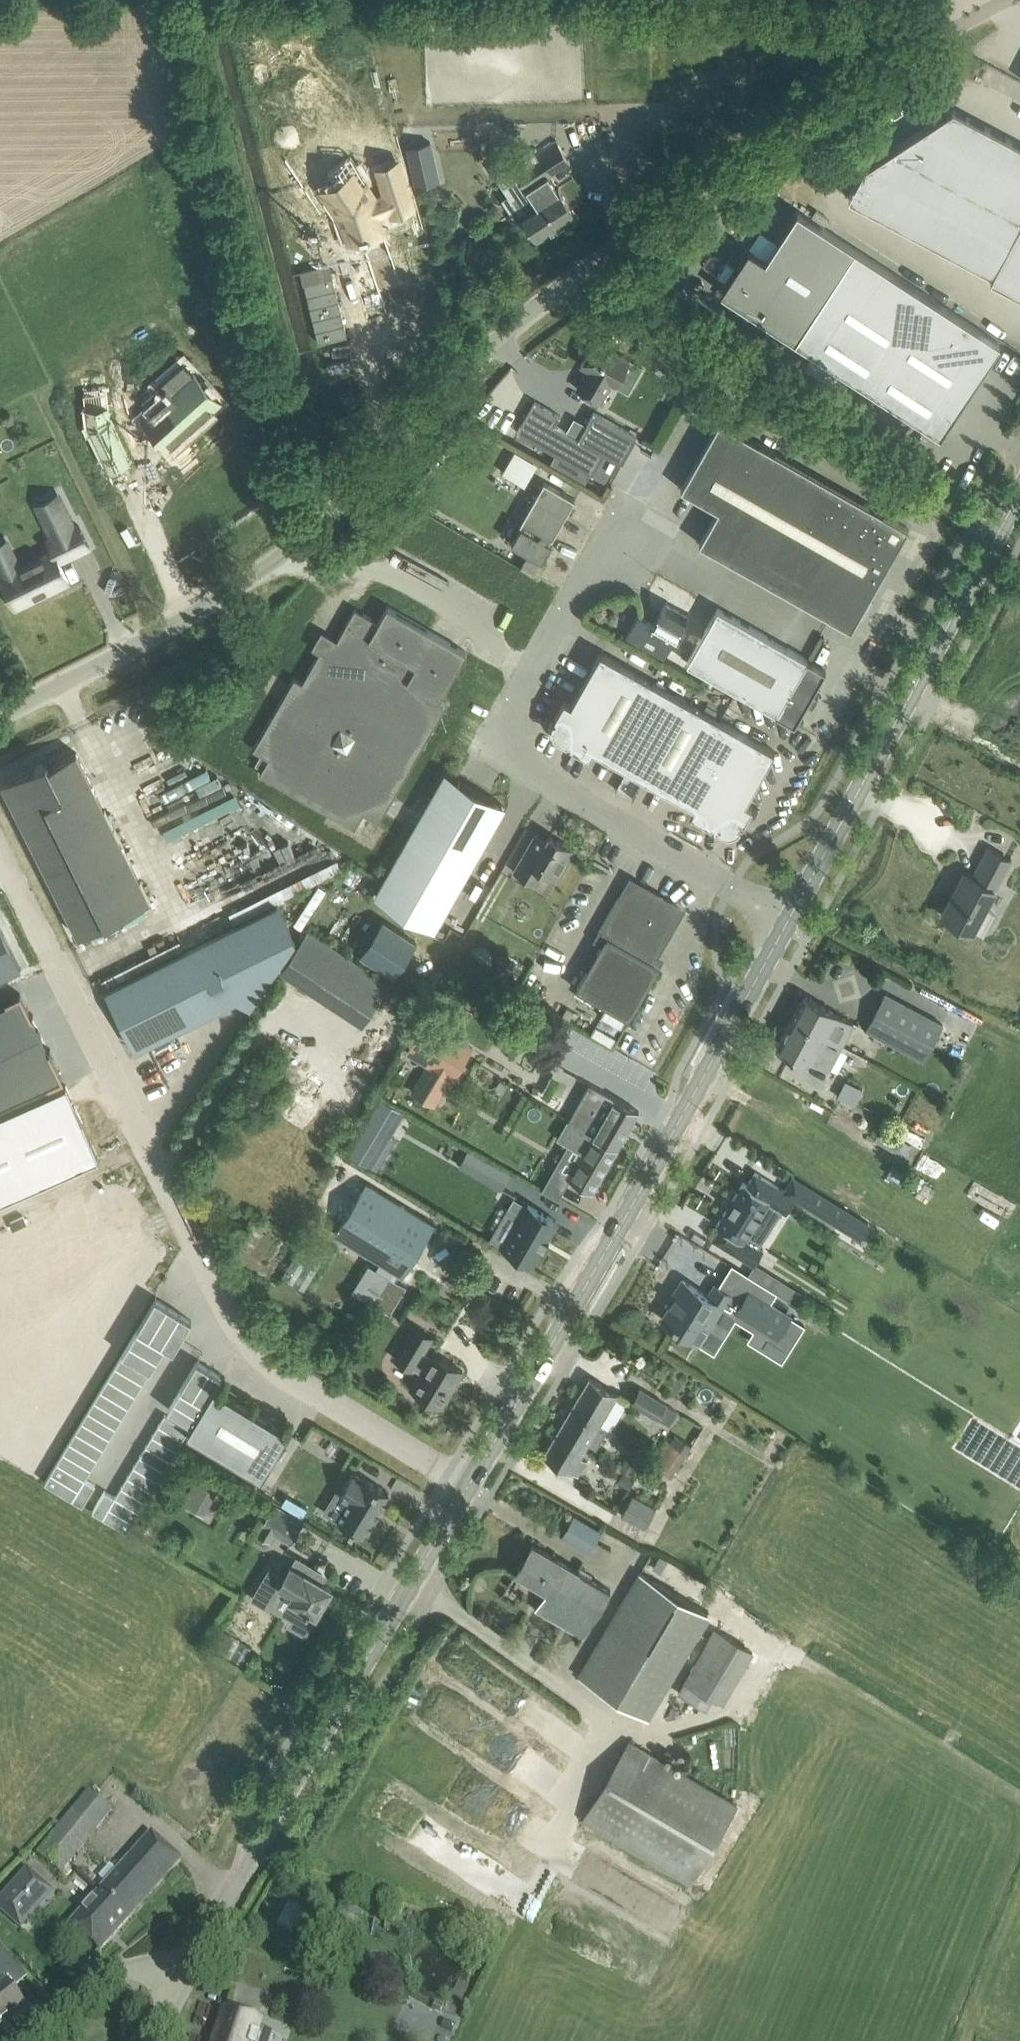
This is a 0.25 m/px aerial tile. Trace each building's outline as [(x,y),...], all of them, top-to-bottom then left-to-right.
[(953,109),(864,167),(848,197),(992,274),(990,278),(1019,293),(1019,144),(953,109)] [(517,190),(529,208),(521,214),(526,223),(537,239),(576,214),(558,187),(556,189),(547,176),(570,160),(559,144),(555,138),(526,157),(523,152),(507,152),(518,168),(514,170),(524,186),(517,190)] [(430,141),(407,146),(416,185),(439,180),(430,141)] [(340,180),(329,187),(344,209),(353,235),(386,224),(381,208),(395,203),(397,208),(416,202),(402,160),(383,167),(390,190),(379,194),(377,188),(373,189),(366,180),(371,177),(355,153),(332,168),(340,180)] [(999,346),(1001,343),(797,211),(765,260),(748,249),(720,293),(941,436),(999,346)] [(577,388),(601,401),(612,382),(616,384),(629,359),(594,340),(581,364),(591,370),(587,377),(584,375),(577,388)] [(665,351),(661,359),(671,365),(676,356),(665,351)] [(679,359),(674,368),(675,374),(682,378),(690,365),(679,359)] [(171,393),(144,417),(162,436),(167,431),(175,440),(219,401),(184,362),(161,382),(171,393)] [(696,380),(706,387),(713,377),(703,370),(696,380)] [(554,425),(560,415),(535,401),(518,432),(556,453),(589,472),(593,474),(604,453),(622,463),(637,436),(594,411),(578,439),(554,425)] [(699,543),(851,629),(894,554),(908,528),(883,513),(720,420),(681,488),(718,509),(699,543)] [(521,484),(535,460),(513,447),(499,472),(521,484)] [(556,453),(551,462),(584,481),(589,472),(556,453)] [(520,524),(522,525),(513,541),(529,551),(527,556),(538,562),(540,558),(542,559),(552,542),(549,540),(551,537),(552,538),(575,498),(545,481),(520,524)] [(362,539),(378,556),(406,530),(390,513),(362,539)] [(22,551),(6,560),(16,577),(13,579),(28,608),(82,580),(71,561),(101,545),(90,524),(85,527),(79,516),(58,527),(64,538),(59,541),(64,551),(32,569),(22,551)] [(667,600),(653,624),(638,615),(626,636),(664,658),(690,613),(689,612),(687,615),(666,604),(668,600),(667,600)] [(269,757),(260,773),(355,828),(364,812),(379,821),(448,703),(440,698),(467,652),(388,606),(379,621),(355,608),(328,655),(320,650),(303,682),(295,677),(253,748),(269,757)] [(687,662),(776,712),(807,658),(718,608),(687,662)] [(752,806),(745,802),(775,750),(601,652),(571,703),(564,700),(555,717),(557,718),(555,720),(554,720),(553,721),(552,725),(552,730),(554,734),(558,737),(567,742),(568,741),(571,743),(569,744),(590,756),(593,749),(695,806),(691,813),(711,825),(712,823),(715,824),(714,826),(723,831),(728,833),(733,832),(737,830),(740,827),(740,826),(739,825),(740,822),(742,824),(752,806)] [(807,658),(776,712),(795,723),(807,701),(812,704),(818,694),(813,691),(825,669),(807,658)] [(50,765),(48,761),(47,760),(45,761),(34,766),(2,782),(79,936),(151,900),(76,752),(50,765)] [(206,767),(187,775),(205,816),(236,803),(231,792),(219,797),(206,767)] [(446,775),(377,894),(432,926),(501,807),(446,775)] [(151,810),(162,824),(176,814),(165,799),(151,810)] [(550,834),(547,840),(536,833),(514,871),(536,884),(544,871),(558,880),(575,849),(557,839),(550,834)] [(941,914),(972,931),(1010,860),(988,848),(973,876),(964,872),(941,914)] [(577,989),(612,1009),(629,1019),(659,967),(651,962),(681,909),(628,879),(618,897),(598,931),(607,937),(577,989)] [(278,904),(106,990),(136,1049),(236,998),(250,1008),(295,939),(278,904)] [(382,917),(359,951),(393,974),(416,940),(382,917)] [(20,968),(0,928),(0,978),(20,968)] [(281,970),(308,988),(335,947),(308,929),(281,970)] [(0,1003),(0,1103),(61,1075),(20,993),(0,1003)] [(866,1029),(923,1060),(942,1024),(885,993),(866,1029)] [(804,995),(792,1018),(842,1045),(854,1022),(804,995)] [(842,1045),(792,1018),(776,1048),(807,1064),(810,1059),(829,1069),(842,1045)] [(426,1020),(408,1051),(431,1064),(414,1093),(433,1104),(450,1076),(453,1078),(472,1046),(426,1020)] [(499,1079),(500,1079),(508,1066),(507,1065),(494,1058),(483,1052),(475,1069),(476,1070),(497,1083),(499,1079)] [(833,1097),(852,1105),(859,1087),(841,1079),(833,1097)] [(573,1123),(618,1148),(639,1111),(615,1097),(590,1083),(569,1120),(573,1123)] [(0,1115),(0,1202),(99,1158),(66,1085),(0,1115)] [(379,1098),(346,1156),(370,1169),(403,1112),(379,1098)] [(618,1148),(573,1123),(563,1140),(580,1151),(574,1162),(566,1176),(594,1191),(618,1148)] [(875,1139),(905,1157),(912,1145),(882,1127),(875,1139)] [(721,1227),(713,1239),(754,1264),(763,1249),(758,1246),(746,1238),(769,1201),(781,1208),(787,1212),(795,1198),(860,1238),(869,1223),(793,1176),(784,1190),(755,1172),(747,1184),(743,1181),(742,1182),(743,1183),(717,1223),(716,1224),(721,1227)] [(335,1234),(386,1265),(403,1276),(434,1225),(366,1183),(335,1234)] [(0,1289),(0,1446),(25,1461),(54,1412),(58,1414),(152,1258),(120,1193),(33,1234),(0,1289)] [(522,1215),(503,1248),(532,1264),(557,1221),(528,1204),(528,1205),(514,1197),(508,1207),(522,1215)] [(279,1277),(303,1289),(325,1248),(301,1236),(279,1277)] [(775,1276),(769,1287),(799,1306),(806,1295),(775,1276)] [(727,1308),(734,1296),(715,1285),(708,1296),(682,1279),(674,1293),(677,1295),(662,1319),(698,1342),(721,1305),(727,1308)] [(735,1311),(778,1338),(792,1315),(750,1288),(735,1311)] [(156,1299),(137,1329),(149,1336),(167,1306),(156,1299)] [(167,1306),(149,1336),(161,1344),(180,1313),(167,1306)] [(180,1313),(161,1344),(164,1346),(173,1351),(191,1320),(180,1313)] [(415,1326),(395,1358),(413,1369),(414,1367),(420,1371),(430,1377),(420,1394),(442,1406),(463,1370),(442,1358),(440,1360),(431,1355),(424,1350),(432,1337),(415,1326)] [(137,1329),(130,1341),(157,1358),(164,1346),(161,1344),(149,1336),(137,1329)] [(130,1341),(122,1353),(150,1370),(157,1358),(130,1341)] [(122,1353),(115,1365),(142,1382),(150,1370),(122,1353)] [(197,1361),(180,1388),(192,1396),(209,1368),(197,1361)] [(115,1365),(108,1377),(135,1394),(142,1382),(115,1365)] [(209,1368),(192,1396),(204,1403),(221,1376),(209,1368)] [(108,1377),(101,1389),(128,1406),(135,1394),(108,1377)] [(599,1424),(617,1394),(590,1377),(556,1434),(583,1451),(588,1443),(597,1448),(608,1429),(599,1424)] [(215,1387),(187,1433),(262,1478),(289,1432),(215,1387)] [(632,1402),(659,1418),(668,1403),(641,1387),(632,1402)] [(180,1388),(174,1399),(198,1413),(204,1403),(192,1396),(180,1388)] [(101,1389),(94,1400),(122,1416),(128,1406),(101,1389)] [(174,1399),(168,1409),(192,1424),(198,1413),(174,1399)] [(94,1400),(88,1410),(115,1427),(122,1416),(94,1400)] [(88,1410),(82,1420),(109,1437),(115,1427),(88,1410)] [(165,1414),(158,1424),(171,1432),(183,1439),(189,1429),(165,1414)] [(82,1420),(75,1431),(103,1447),(109,1437),(82,1420)] [(158,1424),(152,1435),(177,1449),(183,1439),(177,1435),(171,1432),(158,1424)] [(75,1431),(69,1441),(96,1457),(103,1447),(75,1431)] [(583,1451),(556,1434),(544,1455),(571,1471),(578,1475),(587,1460),(580,1456),(583,1451)] [(152,1435),(146,1445),(170,1460),(177,1449),(152,1435)] [(654,1465),(671,1477),(687,1455),(687,1454),(693,1446),(677,1435),(671,1443),(670,1442),(654,1465)] [(69,1441),(63,1451),(90,1468),(96,1457),(69,1441)] [(146,1445),(140,1455),(164,1470),(170,1460),(146,1445)] [(63,1451),(50,1472),(78,1488),(84,1478),(90,1468),(63,1451)] [(140,1455),(133,1465),(158,1480),(164,1470),(140,1455)] [(627,1457),(621,1468),(633,1476),(640,1465),(627,1457)] [(182,1503),(204,1515),(228,1473),(206,1462),(182,1503)] [(133,1465),(127,1476),(151,1490),(158,1480),(133,1465)] [(50,1472),(44,1482),(72,1498),(82,1505),(95,1484),(84,1478),(78,1488),(50,1472)] [(338,1520),(363,1535),(389,1493),(364,1477),(363,1478),(353,1472),(340,1492),(351,1499),(338,1520)] [(127,1476),(121,1486),(145,1501),(151,1490),(127,1476)] [(115,1496),(108,1507),(133,1521),(145,1501),(121,1486),(115,1496)] [(105,1490),(92,1511),(126,1532),(133,1521),(108,1507),(115,1496),(105,1490)] [(622,1515),(645,1528),(656,1508),(632,1495),(622,1515)] [(256,1530),(272,1540),(276,1534),(290,1543),(303,1522),(274,1503),(256,1530)] [(562,1535),(590,1552),(603,1531),(575,1515),(562,1535)] [(535,1610),(553,1620),(583,1638),(611,1590),(532,1544),(516,1572),(547,1590),(535,1610)] [(268,1604),(291,1618),(288,1622),(305,1632),(318,1611),(321,1610),(324,1605),(323,1602),(331,1588),(321,1582),(324,1578),(322,1577),(323,1575),(315,1569),(315,1568),(296,1557),(268,1604)] [(579,1675),(645,1714),(706,1610),(639,1571),(579,1675)] [(717,1629),(718,1630),(722,1622),(711,1616),(707,1623),(717,1629)] [(679,1693),(707,1709),(713,1699),(723,1705),(755,1651),(717,1629),(679,1693)] [(582,1820),(691,1885),(739,1805),(630,1740),(582,1820)] [(37,1853),(61,1872),(112,1809),(88,1790),(37,1853)] [(101,1890),(71,1924),(99,1950),(180,1859),(152,1834),(118,1872),(110,1865),(99,1877),(107,1884),(101,1890)] [(25,1865),(0,1896),(0,1906),(21,1923),(31,1911),(20,1903),(40,1877),(25,1865)] [(5,1973),(15,1964),(0,1948),(0,1967),(5,1973)] [(24,2006),(4,1981),(0,1984),(0,2025),(24,2006)] [(261,2021),(223,2008),(213,2040),(255,2040),(261,2021)]
